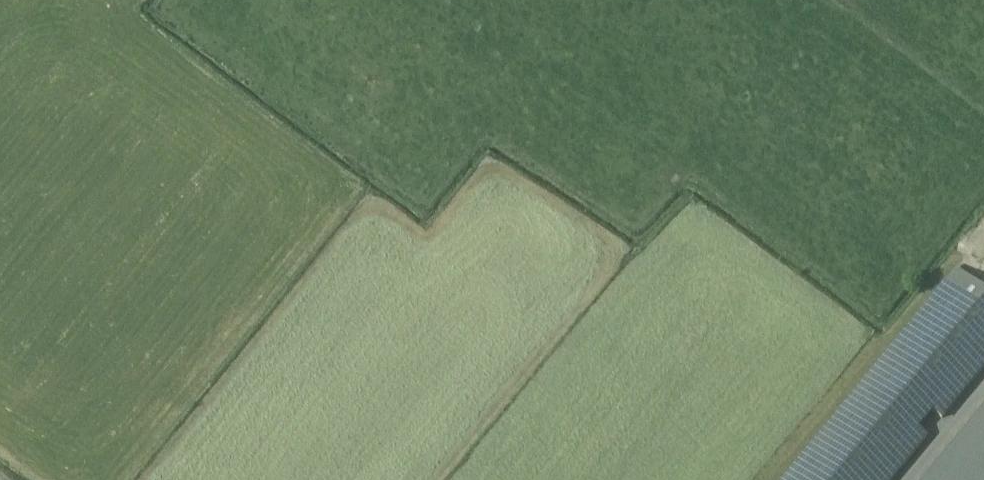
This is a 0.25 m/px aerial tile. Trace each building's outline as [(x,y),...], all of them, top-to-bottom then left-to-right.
[(909,352),(903,360),(918,369),(923,361),(909,352)] [(921,420),(852,368),(767,479),(875,479),(921,420)]
